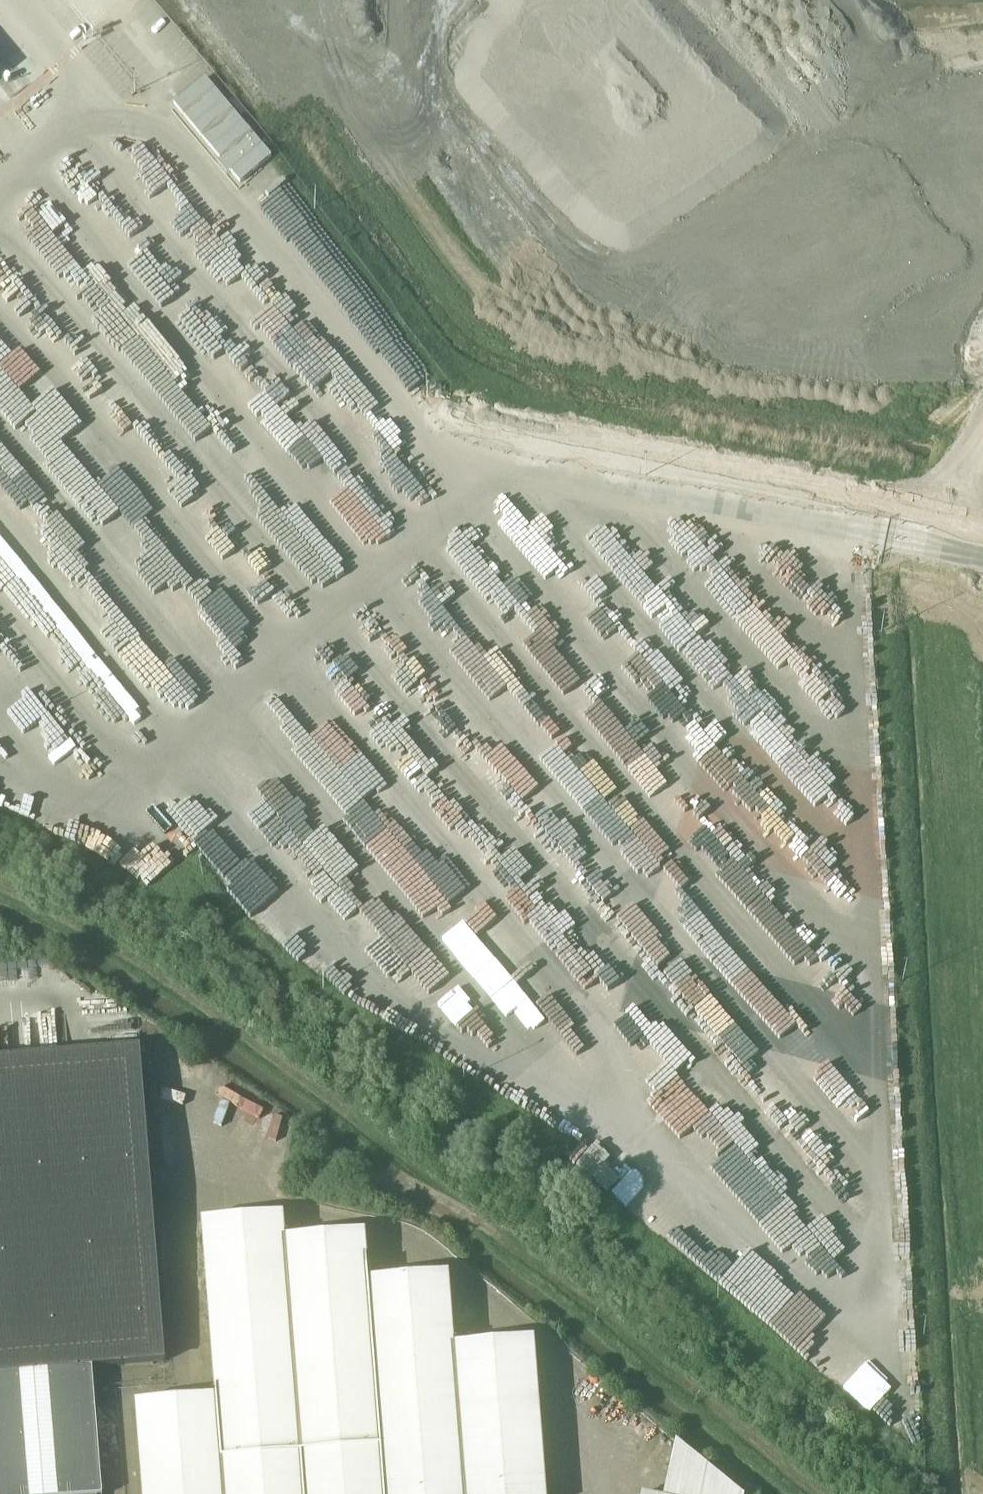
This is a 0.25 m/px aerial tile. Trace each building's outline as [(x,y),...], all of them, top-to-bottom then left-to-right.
[(180,102),(188,113),(199,105),(203,111),(225,96),(213,78),(180,102)] [(150,1192),(140,1053),(0,1064),(0,1493),(102,1493),(92,1369),(164,1363),(150,1192)] [(136,1405),(143,1493),(304,1493),(285,1240),(283,1216),(256,1218),(202,1222),(216,1398),(136,1405)] [(285,1240),(304,1493),(385,1493),(368,1282),(365,1234),(285,1240)] [(368,1282),(385,1493),(545,1493),(533,1341),(454,1347),(448,1276),(394,1280),(368,1282)] [(676,1443),(665,1493),(738,1493),(676,1443)]
